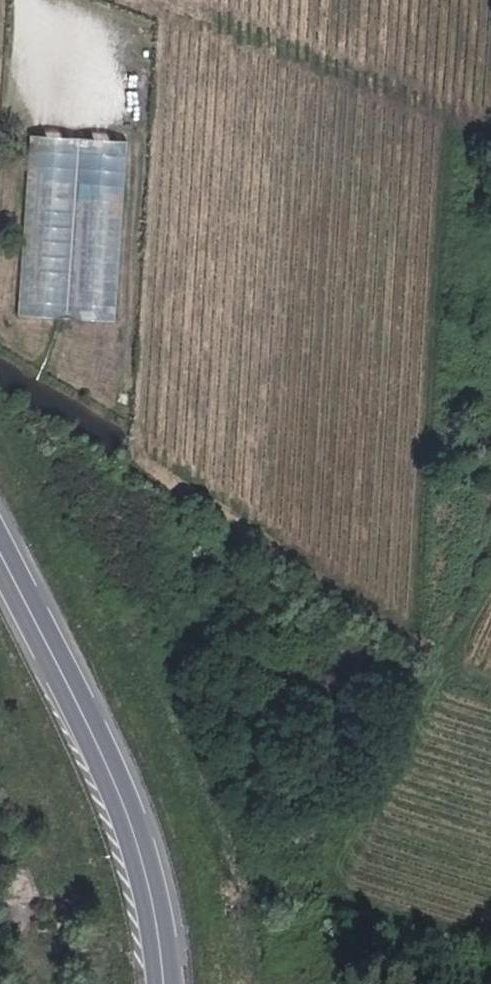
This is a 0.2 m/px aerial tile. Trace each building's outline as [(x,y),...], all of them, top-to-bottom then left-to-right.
[(39,135),(25,134),(12,313),(114,321),(127,141),(39,135)]
